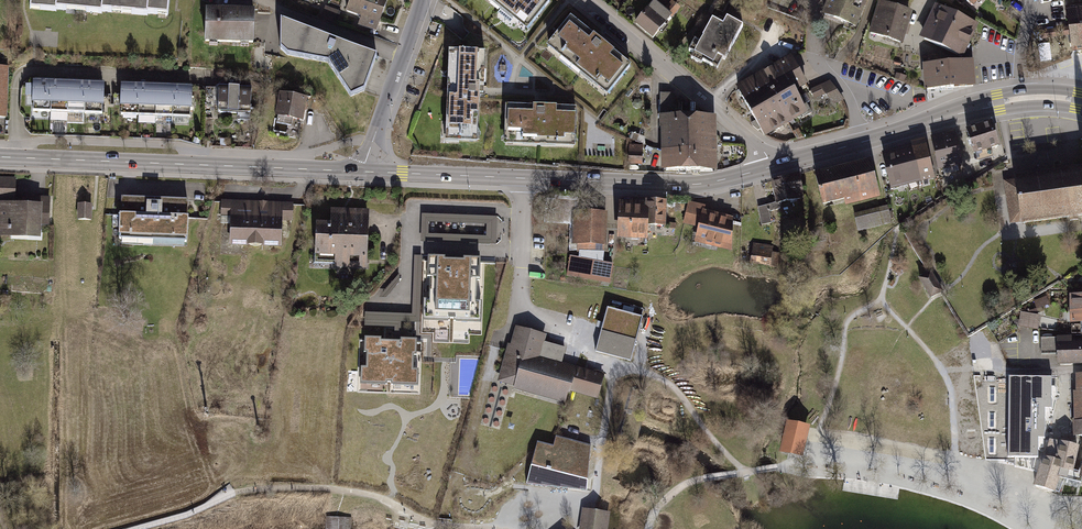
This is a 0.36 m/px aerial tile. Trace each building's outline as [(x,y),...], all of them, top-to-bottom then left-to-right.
[(31,10),(56,12),(56,10),(77,11),(78,0),(31,0),(31,10)] [(77,11),(101,13),(101,12),(121,13),(122,0),(78,0),(77,11)] [(121,13),(146,16),(146,14),(166,15),(168,0),(122,0),(121,13)] [(346,13),(362,18),(359,27),(378,33),(389,0),(351,0),(346,13)] [(528,32),(552,2),(550,0),(488,0),(528,32)] [(824,15),(857,28),(867,0),(830,0),(824,15)] [(1054,4),(1065,2),(1066,15),(1081,13),(1081,0),(1053,0),(1054,4)] [(637,25),(656,41),(675,19),(672,17),(680,8),(673,2),(665,11),(655,3),(637,25)] [(903,47),(913,13),(879,3),(870,38),(903,47)] [(339,10),(326,6),(322,19),(334,24),(339,10)] [(980,27),(938,7),(923,38),(965,58),(980,27)] [(256,13),(207,11),(205,46),(254,47),(256,13)] [(1066,15),(1072,57),(1081,56),(1081,13),(1066,15)] [(550,44),(608,91),(632,62),(574,15),(550,44)] [(723,28),(713,22),(695,57),(714,67),(718,59),(725,63),(744,28),(727,20),(723,28)] [(376,55),(280,22),(280,48),(288,55),(327,62),(351,97),(363,91),(376,55)] [(480,57),(445,55),(439,143),(475,145),(480,57)] [(739,87),(765,134),(804,112),(792,90),(805,83),(791,58),(739,87)] [(921,59),(922,79),(950,78),(949,65),(934,66),(933,58),(921,59)] [(972,63),(949,65),(950,78),(922,79),(923,92),(974,88),(972,63)] [(834,108),(844,102),(831,81),(812,92),(817,101),(827,96),(834,108)] [(33,111),(51,112),(52,84),(34,83),(33,111)] [(51,112),(68,112),(69,85),(52,84),(51,112)] [(68,112),(85,113),(86,85),(69,85),(68,112)] [(85,113),(102,114),(103,86),(86,85),(85,113)] [(122,115),(140,115),(141,88),(123,87),(122,115)] [(140,115),(156,116),(157,88),(141,88),(140,115)] [(156,116),(173,116),(174,89),(157,88),(156,116)] [(173,116),(191,117),(192,90),(174,89),(173,116)] [(212,113),(257,115),(257,91),(212,89),(212,113)] [(277,118),(307,123),(311,100),(281,95),(277,118)] [(671,95),(661,95),(660,126),(666,126),(666,170),(713,172),(712,118),(678,116),(678,100),(671,95)] [(508,107),(507,146),(577,148),(578,110),(508,107)] [(994,124),(967,132),(975,156),(1001,148),(994,124)] [(955,133),(943,136),(951,169),(963,166),(955,133)] [(939,172),(951,169),(943,136),(931,139),(939,172)] [(642,140),(627,139),(626,160),(641,161),(642,140)] [(911,144),(911,146),(921,184),(935,180),(925,140),(911,144)] [(892,190),(921,184),(911,146),(883,153),(892,190)] [(874,160),(816,174),(824,207),(847,201),(849,207),(883,198),(874,160)] [(1081,215),(1081,169),(1081,168),(1009,179),(1004,180),(1011,225),(1081,215)] [(774,191),(777,204),(777,205),(780,205),(807,199),(802,175),(776,181),(778,190),(774,191)] [(42,240),(43,227),(51,227),(52,197),(23,195),(23,205),(15,204),(16,180),(0,179),(0,239),(42,240)] [(78,221),(93,222),(93,200),(79,200),(78,221)] [(124,200),(122,240),(189,242),(190,203),(124,200)] [(231,246),(283,248),(284,222),(293,223),(293,203),(222,201),(221,217),(231,217),(231,246)] [(649,202),(649,204),(648,230),(668,230),(668,203),(649,202)] [(648,241),(648,230),(649,204),(620,203),(619,241),(648,241)] [(684,225),(699,229),(704,211),(705,206),(690,203),(684,225)] [(781,210),(780,205),(777,205),(777,204),(758,208),(763,226),(773,224),(770,212),(781,210)] [(889,206),(855,215),(860,232),(893,223),(889,206)] [(367,268),(369,211),(332,209),(332,224),(316,223),(315,260),(337,260),(337,267),(367,268)] [(733,218),(704,211),(699,229),(696,244),(733,254),(733,218)] [(499,217),(420,213),(418,243),(497,247),(499,217)] [(608,214),(573,214),(573,247),(577,247),(577,253),(596,253),(596,247),(608,247),(608,214)] [(775,246),(754,244),(751,266),(779,269),(780,254),(774,254),(775,246)] [(566,274),(610,282),(613,264),(569,256),(566,274)] [(423,257),(414,257),(412,316),(367,314),(366,327),(395,328),(394,345),(402,345),(402,340),(402,326),(420,326),(423,257)] [(446,260),(429,260),(428,282),(432,282),(431,302),(425,301),(424,322),(450,323),(450,320),(455,320),(455,324),(481,325),(482,303),(477,303),(478,282),(481,282),(482,262),(464,261),(464,265),(446,264),(446,260)] [(1044,295),(1034,301),(1038,310),(1049,304),(1044,295)] [(1081,308),(1081,295),(1072,295),(1072,308),(1081,308)] [(1073,321),(1081,321),(1081,308),(1072,308),(1073,321)] [(643,318),(608,310),(597,353),(632,362),(643,318)] [(1020,311),(1017,325),(1038,329),(1041,315),(1020,311)] [(1073,338),(1081,338),(1081,321),(1073,321),(1073,338)] [(497,385),(565,405),(569,392),(596,400),(604,376),(540,357),(546,335),(514,325),(497,385)] [(1073,338),(1041,339),(1042,355),(1060,355),(1060,364),(1081,363),(1081,338),(1073,338)] [(382,340),(366,340),(365,355),(369,355),(368,370),(362,370),(361,387),(387,387),(387,384),(393,385),(392,388),(419,388),(419,373),(414,373),(415,357),(417,357),(418,341),(402,340),(402,345),(394,345),(382,344),(382,340)] [(1051,378),(1010,378),(1009,458),(1037,459),(1038,440),(1043,440),(1044,410),(1051,410),(1051,378)] [(809,426),(789,422),(782,451),(802,455),(809,426)] [(554,446),(537,443),(526,484),(587,491),(590,445),(556,435),(554,446)] [(1071,469),(1077,447),(1050,440),(1044,458),(1043,457),(1035,485),(1053,490),(1060,466),(1071,469)] [(584,509),(581,528),(608,528),(610,512),(592,510),(584,509)] [(325,519),(325,528),(350,528),(350,520),(325,519)]
